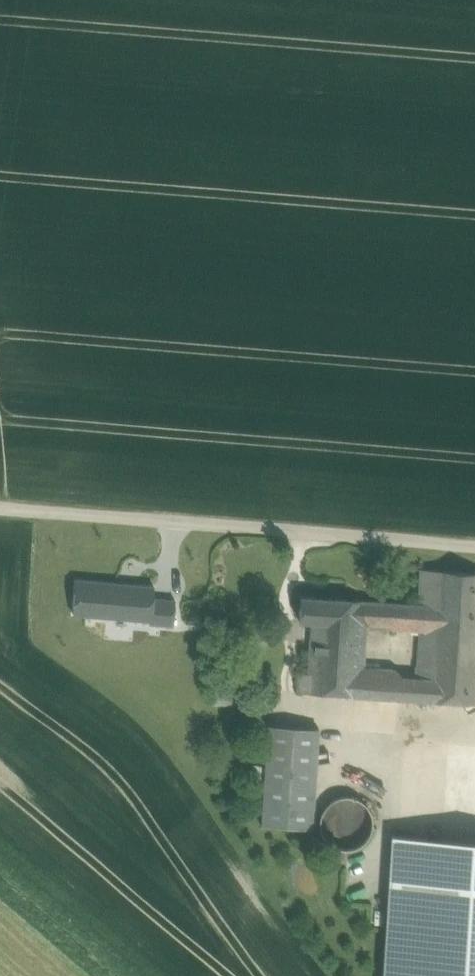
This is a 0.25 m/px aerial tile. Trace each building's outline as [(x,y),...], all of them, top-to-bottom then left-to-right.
[(427,700),(436,570),(421,569),(419,604),(392,603),(390,627),(419,629),(415,678),(414,699),(427,700)] [(436,570),(427,700),(474,704),(474,573),(436,570)] [(155,594),(156,582),(75,579),(73,616),(175,620),(176,595),(155,594)] [(392,603),(301,597),(299,621),(312,622),(311,637),(366,642),(367,628),(390,630),(390,627),(392,603)] [(366,642),(311,637),(308,674),(307,693),(399,698),(401,676),(394,669),(363,667),(366,642)] [(297,692),(307,693),(308,674),(299,673),(297,692)] [(414,699),(415,678),(401,676),(399,698),(414,699)] [(319,728),(267,725),(262,825),(314,828),(319,728)] [(321,842),(364,846),(368,800),(325,796),(321,842)] [(387,836),(379,975),(474,975),(474,840),(387,836)]
